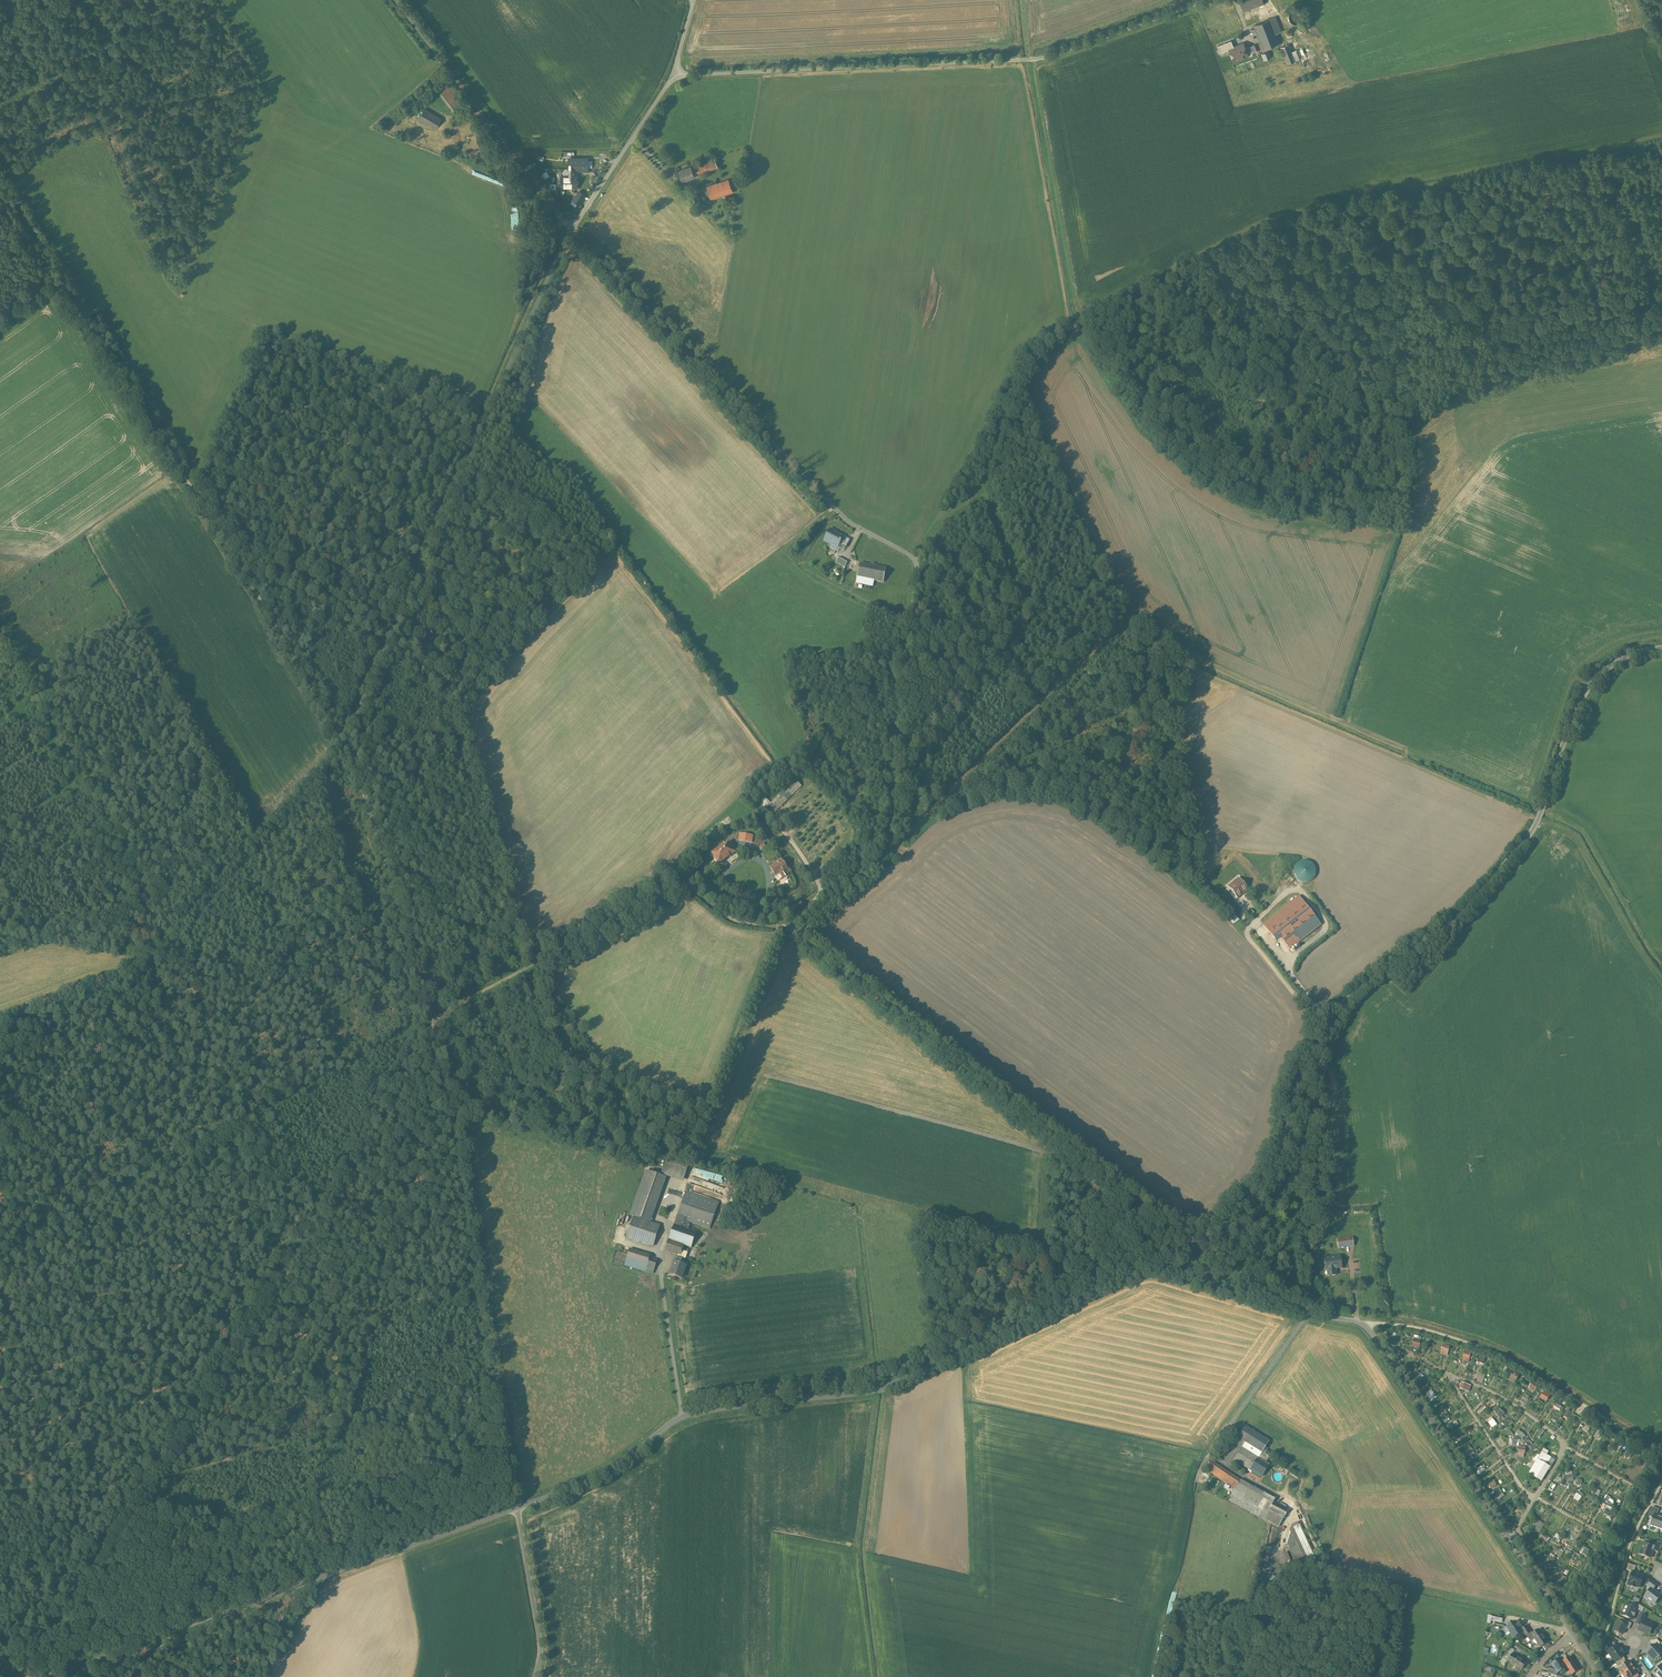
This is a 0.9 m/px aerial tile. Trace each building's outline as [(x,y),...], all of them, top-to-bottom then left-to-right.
[(1239,1),(1242,11),(1263,3),(1262,0),(1243,0),(1239,1)] [(1304,20),(1304,17),(1304,14),(1302,11),(1299,9),(1296,9),(1293,10),(1291,11),(1289,14),(1288,17),(1289,20),(1291,22),(1293,24),(1296,25),(1300,24),(1302,22),(1304,20)] [(1275,16),(1270,19),(1276,34),(1281,31),(1275,16)] [(1270,19),(1254,25),(1260,40),(1276,34),(1270,19)] [(1276,34),(1260,40),(1263,49),(1279,42),(1276,34)] [(1243,43),(1236,46),(1237,46),(1229,49),(1233,61),(1248,55),(1247,53),(1245,48),(1243,43)] [(1254,44),(1245,48),(1247,53),(1251,51),(1252,53),(1257,51),(1254,44)] [(1288,44),(1281,47),(1286,58),(1288,63),(1294,61),(1289,48),(1288,44)] [(1294,47),(1289,48),(1294,61),(1299,59),(1294,47)] [(1261,53),(1264,60),(1272,57),(1269,50),(1261,53)] [(463,104),(448,84),(439,90),(454,110),(463,104)] [(441,120),(424,110),(419,120),(435,129),(441,120)] [(396,111),(389,118),(395,126),(403,118),(396,111)] [(715,158),(691,167),(694,175),(718,167),(715,158)] [(588,159),(568,159),(568,169),(576,169),(583,169),(583,171),(588,171),(588,159)] [(691,166),(678,171),(682,181),(695,176),(694,175),(691,167),(691,166)] [(569,169),(569,176),(561,176),(561,187),(577,187),(577,176),(576,176),(576,169),(569,169)] [(729,179),(712,185),(717,197),(733,192),(729,179)] [(712,185),(706,187),(711,199),(717,197),(712,185)] [(581,208),(587,194),(579,190),(573,204),(581,208)] [(844,536),(830,529),(824,541),(838,548),(839,545),(845,548),(849,540),(843,537),(844,536)] [(875,566),(860,563),(857,577),(872,580),(875,566)] [(886,568),(875,566),(872,580),(883,582),(886,568)] [(795,780),(771,804),(769,806),(775,812),(801,786),(795,780)] [(771,804),(767,800),(762,805),(765,809),(769,806),(771,804)] [(747,803),(728,816),(734,824),(751,812),(748,808),(750,807),(747,803)] [(795,823),(787,829),(790,833),(798,828),(795,823)] [(753,835),(740,833),(739,841),(752,843),(753,835)] [(763,838),(754,844),(757,848),(765,843),(763,838)] [(728,842),(712,853),(719,864),(735,853),(728,842)] [(1247,871),(1236,857),(1222,869),(1230,879),(1231,877),(1235,881),(1237,880),(1247,871)] [(782,860),(770,868),(778,881),(789,874),(786,869),(787,868),(782,860)] [(1308,861),(1303,861),(1300,862),(1297,865),(1295,868),(1295,872),(1295,875),(1298,878),(1301,881),(1305,881),(1309,880),(1313,878),(1315,875),(1316,870),(1314,866),(1311,863),(1308,861)] [(1284,867),(1270,879),(1278,888),(1292,876),(1284,867)] [(1247,871),(1237,880),(1246,891),(1256,883),(1247,871)] [(1246,891),(1237,880),(1235,881),(1228,886),(1238,898),(1246,891)] [(1299,897),(1263,924),(1275,939),(1280,936),(1290,949),(1321,925),(1299,897)] [(800,902),(786,913),(790,918),(804,907),(800,902)] [(1235,915),(1229,920),(1233,925),(1239,920),(1235,915)] [(689,1164),(667,1157),(663,1169),(685,1176),(689,1164)] [(646,1171),(630,1215),(646,1220),(662,1176),(646,1171)] [(662,1176),(646,1220),(650,1222),(666,1178),(662,1176)] [(719,1203),(686,1191),(676,1219),(685,1222),(686,1221),(709,1229),(719,1203)] [(650,1222),(633,1216),(627,1238),(653,1246),(660,1225),(650,1222)] [(676,1219),(669,1239),(678,1243),(685,1222),(676,1219)] [(685,1222),(678,1243),(684,1245),(691,1248),(697,1232),(688,1229),(690,1224),(685,1222)] [(1352,1238),(1338,1240),(1339,1247),(1353,1246),(1352,1238)] [(678,1243),(669,1239),(665,1250),(677,1255),(680,1256),(682,1250),(684,1245),(678,1243)] [(651,1256),(629,1249),(624,1265),(646,1272),(646,1271),(647,1266),(650,1258),(651,1256)] [(677,1255),(675,1262),(674,1262),(670,1274),(681,1278),(686,1266),(683,1265),(688,1252),(682,1250),(680,1256),(677,1255)] [(1340,1257),(1325,1259),(1326,1270),(1327,1270),(1328,1276),(1336,1275),(1335,1269),(1341,1268),(1340,1257)] [(657,1260),(650,1258),(647,1266),(653,1268),(654,1268),(657,1260)] [(1427,1393),(1432,1401),(1438,1397),(1433,1389),(1427,1393)] [(1499,1409),(1495,1414),(1499,1418),(1504,1414),(1503,1414),(1499,1410),(1499,1409)] [(1493,1428),(1498,1424),(1493,1418),(1488,1422),(1493,1428)] [(1269,1442),(1245,1427),(1238,1438),(1242,1440),(1246,1442),(1262,1452),(1262,1453),(1269,1442)] [(1262,1452),(1246,1442),(1242,1448),(1259,1459),(1262,1461),(1264,1458),(1259,1456),(1262,1452)] [(1242,1448),(1234,1460),(1251,1471),(1259,1459),(1242,1448)] [(1541,1453),(1535,1463),(1539,1466),(1532,1476),(1541,1481),(1550,1466),(1547,1465),(1550,1459),(1541,1453)] [(1259,1459),(1251,1471),(1261,1477),(1269,1465),(1262,1461),(1259,1459)] [(1240,1481),(1210,1461),(1205,1468),(1235,1488),(1238,1484),(1240,1481)] [(1273,1503),(1238,1484),(1235,1488),(1231,1496),(1241,1501),(1242,1499),(1268,1513),(1273,1503)] [(1499,1488),(1494,1492),(1497,1497),(1498,1497),(1498,1496),(1502,1493),(1503,1493),(1499,1488)] [(1268,1513),(1242,1499),(1241,1501),(1231,1496),(1229,1500),(1264,1519),(1268,1513)] [(1268,1513),(1264,1519),(1272,1524),(1280,1525),(1288,1509),(1274,1501),(1273,1503),(1268,1513)] [(1659,1509),(1653,1507),(1648,1515),(1653,1517),(1654,1514),(1657,1515),(1659,1509)] [(1654,1514),(1653,1517),(1650,1525),(1655,1527),(1659,1529),(1661,1530),(1661,1518),(1659,1517),(1659,1516),(1657,1515),(1654,1514)] [(1316,1559),(1300,1524),(1293,1527),(1309,1563),(1316,1559)] [(1282,1527),(1271,1525),(1266,1547),(1277,1549),(1282,1527)] [(1309,1563),(1293,1527),(1287,1544),(1295,1561),(1309,1563)] [(1661,1545),(1653,1542),(1651,1546),(1654,1547),(1653,1550),(1658,1552),(1661,1545)] [(1651,1546),(1644,1543),(1642,1550),(1644,1551),(1642,1555),(1650,1558),(1653,1550),(1654,1547),(1651,1546)] [(1565,1572),(1567,1568),(1557,1563),(1555,1567),(1565,1572)] [(1636,1567),(1628,1564),(1627,1570),(1630,1571),(1631,1571),(1634,1572),(1636,1567)] [(1634,1572),(1631,1571),(1630,1571),(1628,1578),(1630,1579),(1628,1585),(1635,1588),(1636,1585),(1640,1586),(1644,1576),(1634,1572)] [(1657,1584),(1649,1578),(1646,1585),(1651,1589),(1651,1588),(1653,1590),(1657,1584)] [(1653,1590),(1651,1588),(1651,1589),(1645,1597),(1654,1604),(1661,1596),(1653,1590)] [(1643,1607),(1639,1605),(1635,1603),(1633,1607),(1637,1609),(1636,1612),(1640,1613),(1643,1607)] [(1633,1607),(1627,1604),(1622,1615),(1632,1619),(1634,1616),(1636,1613),(1636,1612),(1637,1609),(1633,1607)] [(1640,1614),(1636,1623),(1641,1625),(1643,1621),(1645,1616),(1640,1614)] [(1488,1615),(1487,1623),(1490,1624),(1491,1620),(1502,1623),(1503,1618),(1488,1615)] [(1632,1624),(1623,1620),(1622,1623),(1627,1625),(1626,1628),(1629,1629),(1632,1624)] [(1643,1621),(1641,1625),(1639,1630),(1649,1635),(1653,1625),(1643,1621)] [(1516,1622),(1507,1627),(1514,1637),(1523,1632),(1521,1629),(1522,1628),(1521,1627),(1521,1626),(1520,1625),(1519,1623),(1517,1624),(1516,1622)] [(1619,1622),(1615,1631),(1622,1634),(1626,1628),(1627,1625),(1622,1623),(1619,1622)] [(1522,1628),(1521,1629),(1523,1632),(1526,1636),(1527,1635),(1531,1642),(1535,1639),(1531,1634),(1532,1634),(1526,1625),(1522,1628)] [(1548,1643),(1538,1629),(1532,1634),(1531,1634),(1535,1639),(1540,1647),(1540,1648),(1548,1643)] [(1540,1647),(1535,1639),(1531,1642),(1537,1650),(1540,1647)] [(1651,1646),(1647,1653),(1650,1657),(1652,1656),(1655,1659),(1659,1657),(1659,1656),(1661,1653),(1661,1651),(1658,1646),(1657,1645),(1651,1646)] [(1620,1650),(1617,1646),(1608,1652),(1610,1654),(1611,1656),(1612,1658),(1613,1659),(1614,1659),(1615,1661),(1616,1661),(1623,1656),(1624,1656),(1623,1654),(1624,1653),(1621,1649),(1620,1650)] [(1527,1662),(1513,1653),(1510,1657),(1508,1661),(1509,1661),(1522,1669),(1527,1662)] [(1563,1661),(1569,1670),(1572,1675),(1579,1670),(1570,1656),(1563,1661)] [(1623,1656),(1616,1661),(1618,1664),(1624,1660),(1625,1659),(1623,1656)] [(1561,1658),(1552,1664),(1555,1669),(1558,1673),(1560,1671),(1563,1674),(1569,1670),(1563,1661),(1561,1658)] [(1618,1664),(1617,1665),(1619,1668),(1627,1663),(1624,1660),(1618,1664)] [(1627,1663),(1619,1668),(1623,1674),(1633,1667),(1629,1661),(1627,1663)] [(1653,1673),(1657,1676),(1661,1676),(1661,1665),(1653,1673)] [(1623,1674),(1625,1676),(1631,1676),(1637,1673),(1633,1667),(1623,1674)]
